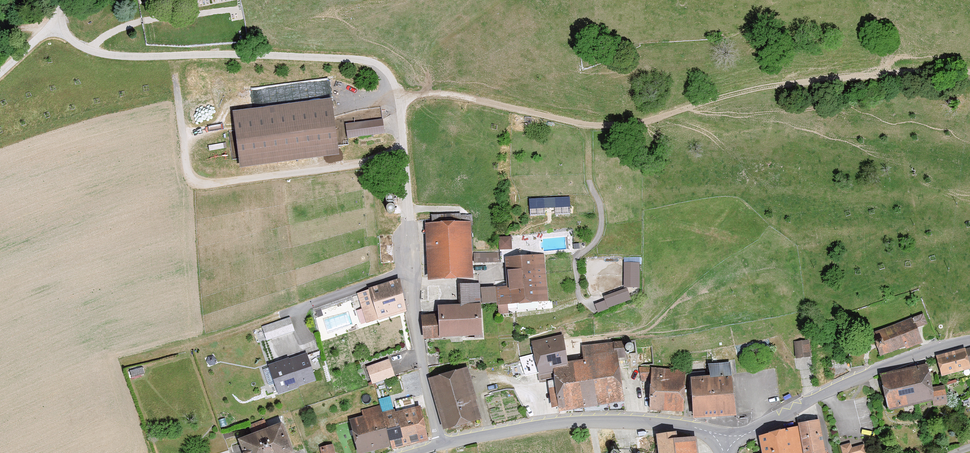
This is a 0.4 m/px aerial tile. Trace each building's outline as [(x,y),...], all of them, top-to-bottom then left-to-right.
[(334,100),(236,112),(243,170),(341,158),(334,100)] [(385,121),(347,125),(349,141),(386,136),(385,121)] [(569,196),(529,198),(530,216),(545,215),(545,213),(549,213),(555,213),(555,215),(570,214),(569,196)] [(472,223),(428,225),(431,283),(476,280),(472,223)] [(500,248),(513,247),(512,234),(500,235),(500,248)] [(499,260),(498,251),(486,251),(486,260),(499,260)] [(500,288),(500,306),(551,304),(546,256),(509,259),(511,288),(500,288)] [(631,288),(641,288),(642,266),(631,266),(631,288)] [(363,328),(410,313),(400,283),(360,296),(363,305),(356,308),(363,328)] [(459,287),(460,307),(485,306),(498,306),(497,290),(483,291),(482,286),(459,287)] [(608,299),(612,308),(632,299),(628,290),(608,299)] [(424,318),(425,341),(486,338),(485,306),(460,307),(440,308),(441,317),(424,318)] [(872,332),(881,356),(905,347),(905,349),(923,342),(917,328),(926,324),(923,313),(872,332)] [(293,317),(263,323),(267,338),(296,332),(293,317)] [(557,375),(573,373),(572,366),(569,342),(533,346),(534,354),(524,355),(527,379),(557,375)] [(794,343),(795,358),(809,358),(808,342),(794,343)] [(941,376),(969,370),(969,350),(937,357),(941,376)] [(270,367),(279,394),(317,381),(307,353),(270,367)] [(562,414),(627,405),(621,359),(572,366),(573,373),(557,375),(562,414)] [(888,410),(933,401),(934,407),(948,404),(944,386),(932,388),(927,364),(881,374),(888,410)] [(397,377),(395,368),(380,373),(383,382),(397,377)] [(447,432),(483,422),(470,370),(433,379),(447,432)] [(653,409),(686,412),(689,377),(655,374),(653,409)] [(691,380),(693,421),(737,418),(732,378),(691,380)] [(409,448),(432,440),(422,395),(397,399),(398,407),(408,444),(409,448)] [(408,444),(398,407),(384,410),(394,448),(408,444)] [(394,448),(384,410),(352,419),(361,452),(375,452),(394,448)] [(804,452),(826,452),(819,419),(798,424),(799,427),(803,448),(804,452)] [(247,452),(296,452),(285,425),(243,441),(247,452)] [(803,448),(799,427),(758,435),(762,452),(802,452),(801,448),(803,448)] [(696,438),(676,440),(676,433),(657,435),(659,452),(698,452),(696,438)] [(843,452),(866,452),(864,445),(851,448),(850,443),(841,445),(843,452)] [(322,452),(337,452),(335,445),(321,448),(322,452)]
